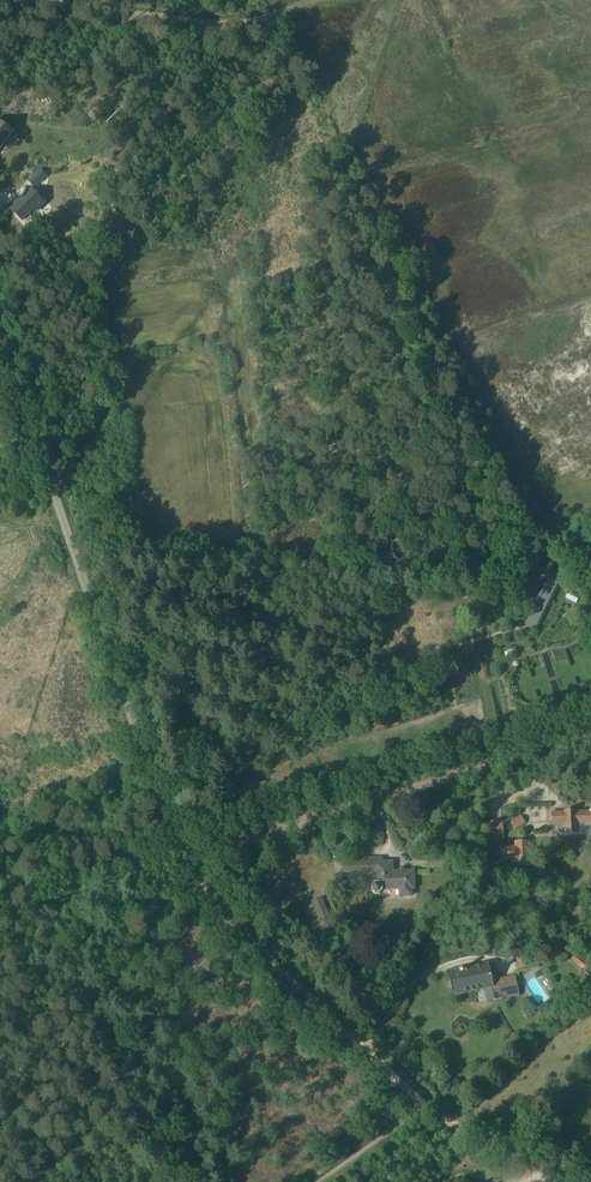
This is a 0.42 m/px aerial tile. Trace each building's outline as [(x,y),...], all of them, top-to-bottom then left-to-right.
[(12,129),(0,120),(0,145),(12,129)] [(47,176),(41,170),(29,183),(35,189),(47,176)] [(32,192),(13,212),(25,224),(34,213),(37,216),(47,205),(32,192)] [(551,596),(541,591),(536,601),(546,606),(551,596)] [(554,813),(554,823),(554,834),(559,834),(560,837),(590,836),(590,810),(589,810),(589,811),(577,812),(577,811),(565,811),(565,813),(554,813)] [(511,823),(515,829),(525,823),(521,816),(511,823)] [(516,847),(501,848),(502,862),(517,862),(517,866),(530,866),(529,843),(516,843),(516,847)] [(460,857),(428,859),(429,869),(461,867),(460,857)] [(393,873),(393,863),(376,863),(376,859),(345,860),(345,872),(377,871),(377,883),(375,883),(372,886),(372,891),(376,894),(380,894),(383,891),(383,889),(400,889),(401,896),(412,896),(412,889),(414,889),(414,872),(393,873)] [(323,899),(313,903),(324,930),(335,926),(323,899)] [(566,944),(563,947),(575,958),(572,961),(590,977),(590,966),(566,944)] [(460,972),(452,973),(457,994),(484,988),(492,986),(491,984),(490,977),(492,977),(489,965),(464,971),(463,969),(460,969),(460,972)] [(517,986),(493,991),(494,1000),(519,994),(517,986)]
